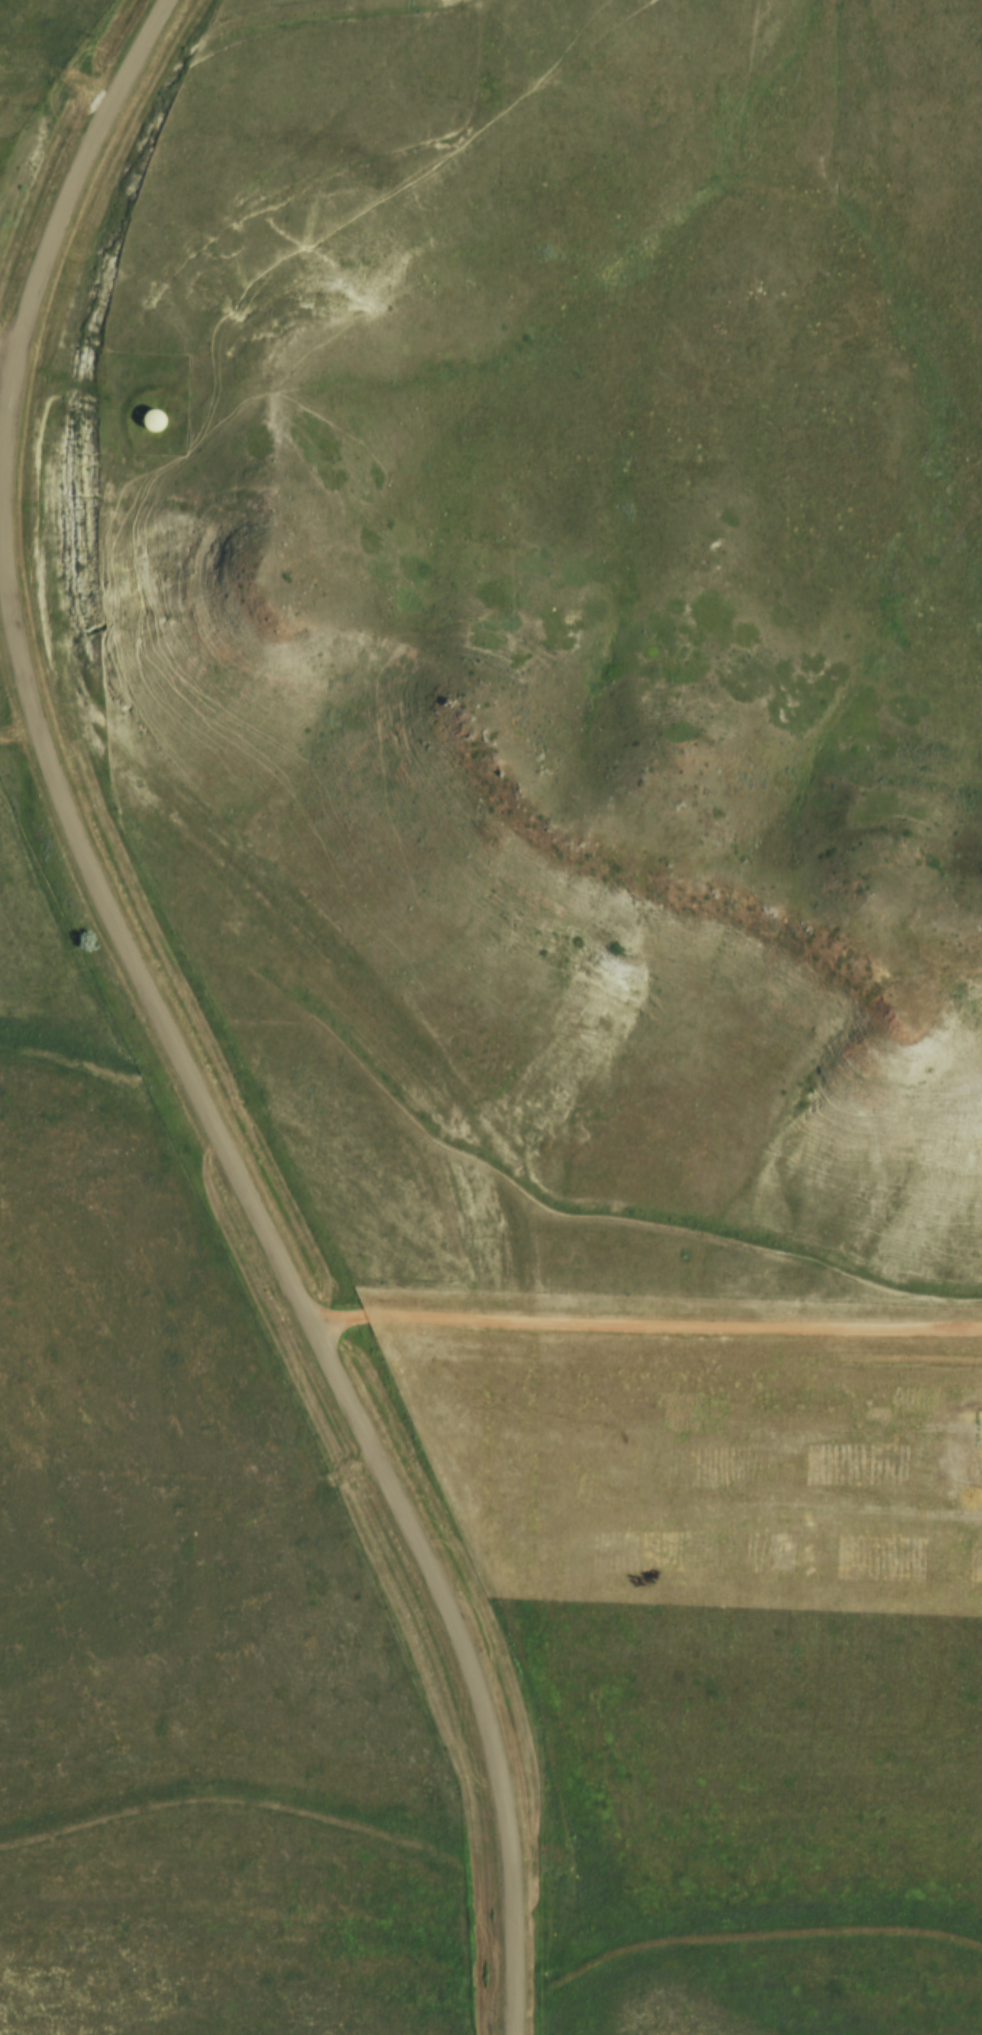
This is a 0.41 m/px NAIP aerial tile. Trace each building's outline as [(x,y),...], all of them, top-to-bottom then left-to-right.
[(167,418),(155,406),(141,420),(153,432),(167,418)]
